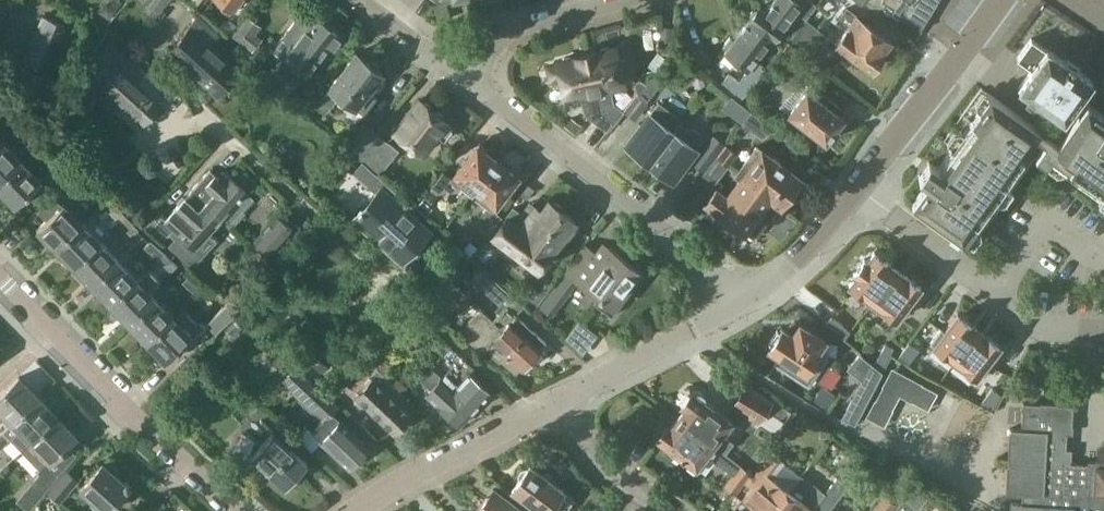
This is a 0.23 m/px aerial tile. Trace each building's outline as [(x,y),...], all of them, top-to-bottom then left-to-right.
[(168,0),(146,0),(159,11),(168,0)] [(199,9),(206,0),(188,0),(199,9)] [(234,9),(241,0),(222,0),(234,9)] [(447,0),(438,0),(433,1),(438,18),(450,15),(447,0)] [(773,39),(775,40),(797,10),(807,18),(818,3),(814,0),(774,0),(766,11),(760,6),(758,10),(752,10),(750,13),(750,19),(750,20),(773,39)] [(861,1),(862,2),(863,1),(895,26),(896,25),(878,11),(884,1),(922,24),(921,31),(923,31),(924,23),(926,14),(929,5),(930,0),(862,0),(861,1)] [(109,19),(117,9),(110,4),(109,4),(107,6),(105,5),(99,12),(109,19)] [(868,23),(849,8),(840,20),(848,26),(836,41),(873,69),(885,53),(884,52),(892,41),(884,35),(885,34),(869,22),(868,23)] [(47,71),(66,25),(41,14),(22,61),(47,71)] [(248,16),(233,36),(253,51),(263,38),(256,33),(261,26),(248,16)] [(200,17),(191,27),(175,45),(197,65),(191,71),(217,95),(239,71),(210,44),(219,35),(200,17)] [(306,73),(329,44),(336,49),(344,38),(337,33),(338,33),(319,19),(313,27),(308,23),(295,40),(291,37),(279,52),(285,57),(284,60),(283,59),(269,75),(287,90),(300,75),(300,74),(302,70),(306,73)] [(812,58),(829,36),(806,19),(789,41),(812,58)] [(773,39),(750,20),(734,40),(730,37),(723,47),(727,49),(725,51),(749,69),(739,81),(729,73),(719,86),(739,102),(767,69),(756,60),(773,39)] [(1065,121),(1093,81),(1087,77),(1077,69),(1078,68),(1066,60),(1065,61),(1047,48),(1047,49),(1032,38),(1017,59),(1032,70),(1019,88),(1054,113),(1061,118),(1065,121)] [(780,57),(790,63),(799,50),(790,44),(780,57)] [(615,47),(588,54),(602,114),(612,123),(615,125),(624,111),(614,104),(609,88),(625,84),(619,64),(631,62),(628,46),(616,49),(615,47)] [(658,51),(648,64),(656,70),(665,56),(658,51)] [(356,52),(320,99),(315,105),(316,106),(326,114),(340,96),(364,114),(377,97),(368,91),(382,72),(356,52)] [(602,114),(588,54),(558,61),(558,63),(547,65),(551,82),(562,78),(567,98),(582,95),(586,115),(606,130),(612,123),(602,114)] [(805,69),(815,77),(826,63),(815,55),(805,69)] [(125,69),(114,59),(95,79),(111,94),(108,97),(118,106),(121,102),(145,124),(163,104),(158,100),(166,92),(133,61),(125,69)] [(637,94),(647,102),(661,82),(652,76),(647,83),(638,95),(637,94)] [(845,117),(838,111),(842,106),(811,82),(809,84),(801,78),(780,106),(788,112),(827,141),(845,117)] [(2,96),(9,90),(0,79),(0,94),(2,96)] [(638,95),(647,83),(642,80),(638,80),(636,81),(635,85),(636,88),(638,93),(637,94),(638,95)] [(315,105),(320,99),(314,94),(303,107),(311,113),(316,106),(315,105)] [(1087,103),(1068,131),(1062,126),(1065,121),(1061,118),(1049,136),(1039,129),(991,95),(939,168),(931,163),(921,177),(928,183),(912,205),(963,241),(1004,184),(1004,183),(996,177),(1025,136),(1030,135),(1033,137),(1045,146),(1037,157),(1047,164),(1053,155),(1103,191),(1103,115),(1087,103)] [(12,106),(25,119),(32,113),(20,100),(12,106)] [(447,121),(420,100),(395,132),(423,153),(437,134),(444,140),(453,129),(445,124),(447,121)] [(660,101),(655,107),(647,102),(642,109),(650,114),(626,145),(650,163),(680,125),(684,119),(660,101)] [(743,122),(751,111),(742,103),(733,114),(743,122)] [(772,127),(752,112),(743,123),(764,138),(772,127)] [(36,132),(43,126),(32,113),(25,119),(36,132)] [(571,116),(564,125),(574,133),(581,123),(571,116)] [(361,155),(378,134),(379,133),(365,122),(348,145),(361,155)] [(680,125),(650,163),(673,181),(697,149),(703,140),(702,135),(694,129),(689,129),(688,130),(680,125)] [(378,134),(361,155),(359,157),(381,174),(399,150),(378,134)] [(714,137),(693,164),(705,172),(725,145),(714,137)] [(5,140),(0,145),(0,180),(23,158),(5,140)] [(472,195),(498,161),(478,145),(453,178),(444,172),(431,188),(437,193),(444,192),(447,188),(451,191),(459,190),(461,187),(472,195)] [(718,156),(729,164),(737,153),(726,145),(718,156)] [(738,171),(742,175),(770,195),(781,203),(800,177),(758,145),(738,171)] [(729,164),(718,156),(704,173),(715,182),(729,164)] [(0,180),(0,189),(15,204),(42,177),(23,158),(0,180)] [(498,161),(472,195),(487,206),(475,223),(488,234),(502,216),(493,209),(518,176),(498,161)] [(212,170),(185,198),(200,211),(209,202),(225,216),(236,203),(244,210),(255,198),(248,192),(249,192),(231,175),(230,176),(224,171),(219,177),(212,170)] [(362,208),(354,217),(402,260),(429,231),(401,206),(406,200),(377,174),(368,185),(377,194),(363,210),(362,208)] [(770,195),(742,175),(727,195),(716,189),(707,202),(752,236),(764,221),(755,214),(770,195)] [(200,211),(185,198),(165,220),(204,255),(217,242),(208,234),(225,216),(209,202),(200,211)] [(423,199),(416,206),(426,214),(432,207),(430,205),(423,199)] [(55,246),(83,220),(64,200),(36,227),(55,246)] [(506,219),(502,216),(488,234),(492,237),(494,234),(539,268),(576,220),(549,200),(542,210),(532,202),(523,213),(515,207),(506,219)] [(119,222),(126,216),(114,203),(107,209),(119,222)] [(126,216),(119,222),(132,236),(139,229),(126,216)] [(294,230),(279,216),(256,242),(270,255),(294,230)] [(101,239),(83,220),(55,246),(73,265),(101,239)] [(101,239),(73,265),(92,285),(119,258),(101,239)] [(602,240),(594,251),(585,244),(565,270),(599,295),(594,302),(612,316),(628,296),(625,293),(642,271),(602,240)] [(163,254),(149,242),(144,248),(158,260),(163,254)] [(445,252),(433,265),(451,282),(452,282),(464,270),(457,263),(464,253),(452,243),(445,252)] [(857,275),(849,284),(873,302),(897,269),(888,262),(889,262),(874,251),(867,261),(865,259),(854,273),(857,275)] [(158,260),(171,272),(177,266),(163,254),(158,260)] [(137,277),(119,258),(92,285),(110,303),(137,277)] [(451,282),(433,265),(411,289),(430,306),(445,289),(451,282)] [(128,322),(155,296),(150,290),(160,280),(148,268),(110,305),(128,322)] [(897,269),(873,302),(896,319),(921,286),(907,275),(906,276),(897,269)] [(486,271),(477,281),(476,282),(500,304),(510,293),(486,271)] [(203,287),(189,276),(183,282),(197,295),(203,287)] [(230,282),(223,290),(232,298),(239,290),(230,282)] [(173,315),(155,296),(128,322),(146,341),(173,315)] [(206,323),(216,333),(233,316),(224,306),(206,323)] [(507,306),(493,320),(491,322),(498,328),(501,326),(517,341),(514,345),(530,360),(531,359),(536,360),(541,355),(540,349),(546,342),(507,306)] [(491,322),(493,320),(482,310),(461,333),(484,354),(488,349),(516,375),(530,360),(514,345),(517,341),(501,326),(498,328),(491,322)] [(941,329),(931,343),(956,362),(979,330),(972,325),(972,324),(958,314),(945,332),(941,329)] [(192,334),(173,315),(146,341),(164,360),(192,334)] [(831,317),(826,324),(845,339),(851,332),(831,317)] [(300,322),(285,338),(321,371),(336,355),(300,322)] [(771,344),(768,348),(780,356),(775,364),(809,386),(828,357),(818,351),(826,340),(800,323),(792,334),(782,327),(780,331),(778,330),(769,343),(771,344)] [(979,330),(956,362),(980,380),(991,366),(987,363),(1001,345),(986,335),(986,336),(979,330)] [(886,343),(875,364),(882,370),(894,347),(886,343)] [(909,343),(899,356),(909,363),(919,350),(909,343)] [(475,407),(490,391),(468,371),(473,366),(450,345),(443,353),(454,363),(442,376),(475,407)] [(290,363),(280,354),(268,368),(278,377),(290,363)] [(863,379),(843,418),(855,425),(883,372),(861,354),(849,368),(863,379)] [(475,407),(442,376),(441,377),(430,366),(420,378),(432,388),(426,394),(460,425),(476,408),(475,407)] [(410,414),(402,406),(410,399),(377,367),(370,374),(368,372),(358,382),(363,388),(375,399),(368,406),(395,431),(410,414)] [(302,401),(322,420),(312,432),(322,440),(321,441),(350,468),(369,447),(332,412),(338,405),(317,385),(316,387),(295,368),(285,379),(305,398),(302,401)] [(39,397),(20,377),(0,396),(0,408),(13,422),(39,397)] [(771,400),(745,384),(732,407),(758,422),(771,400)] [(920,385),(912,401),(928,410),(936,394),(937,392),(921,384),(920,385)] [(993,388),(982,403),(994,409),(1001,395),(993,388)] [(677,415),(725,451),(733,441),(723,434),(733,420),(704,398),(703,393),(699,390),(694,391),(691,389),(689,392),(685,392),(682,397),(682,401),(679,405),(682,408),(677,415)] [(13,422),(0,434),(0,450),(11,439),(22,450),(57,416),(39,397),(13,422)] [(1087,460),(1087,464),(1069,463),(1070,449),(1065,449),(1066,431),(1071,432),(1072,404),(1022,401),(1020,428),(1009,427),(1005,491),(1030,493),(1029,502),(1010,501),(1009,510),(1103,510),(1103,461),(1087,460)] [(725,451),(677,415),(669,425),(667,423),(665,424),(660,425),(657,429),(658,434),(655,438),(696,469),(707,454),(718,462),(725,451)] [(22,450),(40,469),(38,472),(43,477),(38,483),(37,482),(19,503),(29,510),(30,510),(77,455),(71,449),(69,451),(65,447),(77,436),(57,416),(22,450)] [(447,432),(451,428),(443,421),(440,425),(447,432)] [(272,431),(260,444),(254,439),(242,434),(235,445),(239,447),(237,452),(246,460),(250,456),(284,486),(306,461),(272,431)] [(802,475),(801,475),(789,491),(772,478),(783,462),(768,451),(745,482),(751,487),(745,496),(755,504),(750,510),(774,510),(802,475)] [(105,510),(130,484),(126,481),(125,483),(103,463),(80,487),(105,510)] [(574,499),(562,490),(563,488),(530,464),(512,489),(540,509),(539,510),(565,510),(574,499)] [(751,473),(740,465),(725,488),(734,495),(735,495),(751,473)] [(66,469),(47,492),(60,503),(79,480),(66,469)] [(802,475),(774,510),(814,510),(815,509),(813,508),(816,505),(824,510),(829,510),(848,485),(836,477),(825,492),(802,475)] [(899,505),(894,510),(911,510),(914,506),(921,496),(911,488),(899,505)] [(492,489),(475,510),(521,510),(492,489)] [(899,505),(887,496),(875,510),(894,510),(899,505)]
